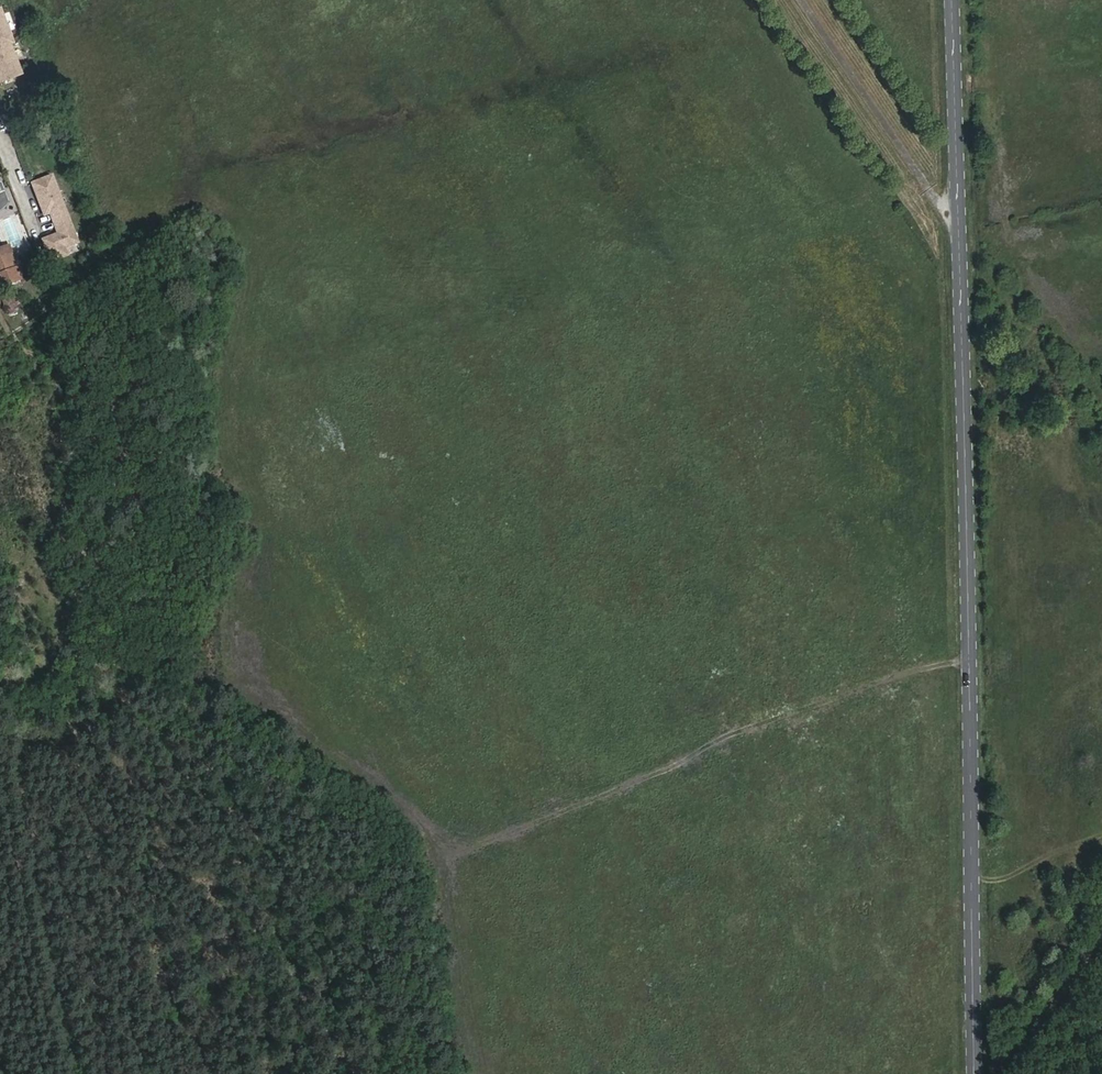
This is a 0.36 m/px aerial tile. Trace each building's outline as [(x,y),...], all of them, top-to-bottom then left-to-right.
[(15,42),(2,8),(0,9),(0,48),(12,44),(15,42)] [(12,44),(0,48),(0,63),(1,65),(0,65),(0,83),(0,84),(24,75),(12,44)] [(56,225),(70,219),(54,177),(34,185),(38,194),(40,193),(45,206),(43,207),(47,216),(52,214),(56,225)] [(0,191),(0,192),(2,196),(0,197),(0,213),(1,213),(8,205),(2,190),(0,191)] [(66,249),(80,244),(70,219),(56,225),(60,235),(45,242),(53,263),(69,257),(66,249)] [(0,251),(0,259),(13,254),(10,248),(0,251)] [(22,281),(13,254),(0,259),(0,289),(22,281)]
